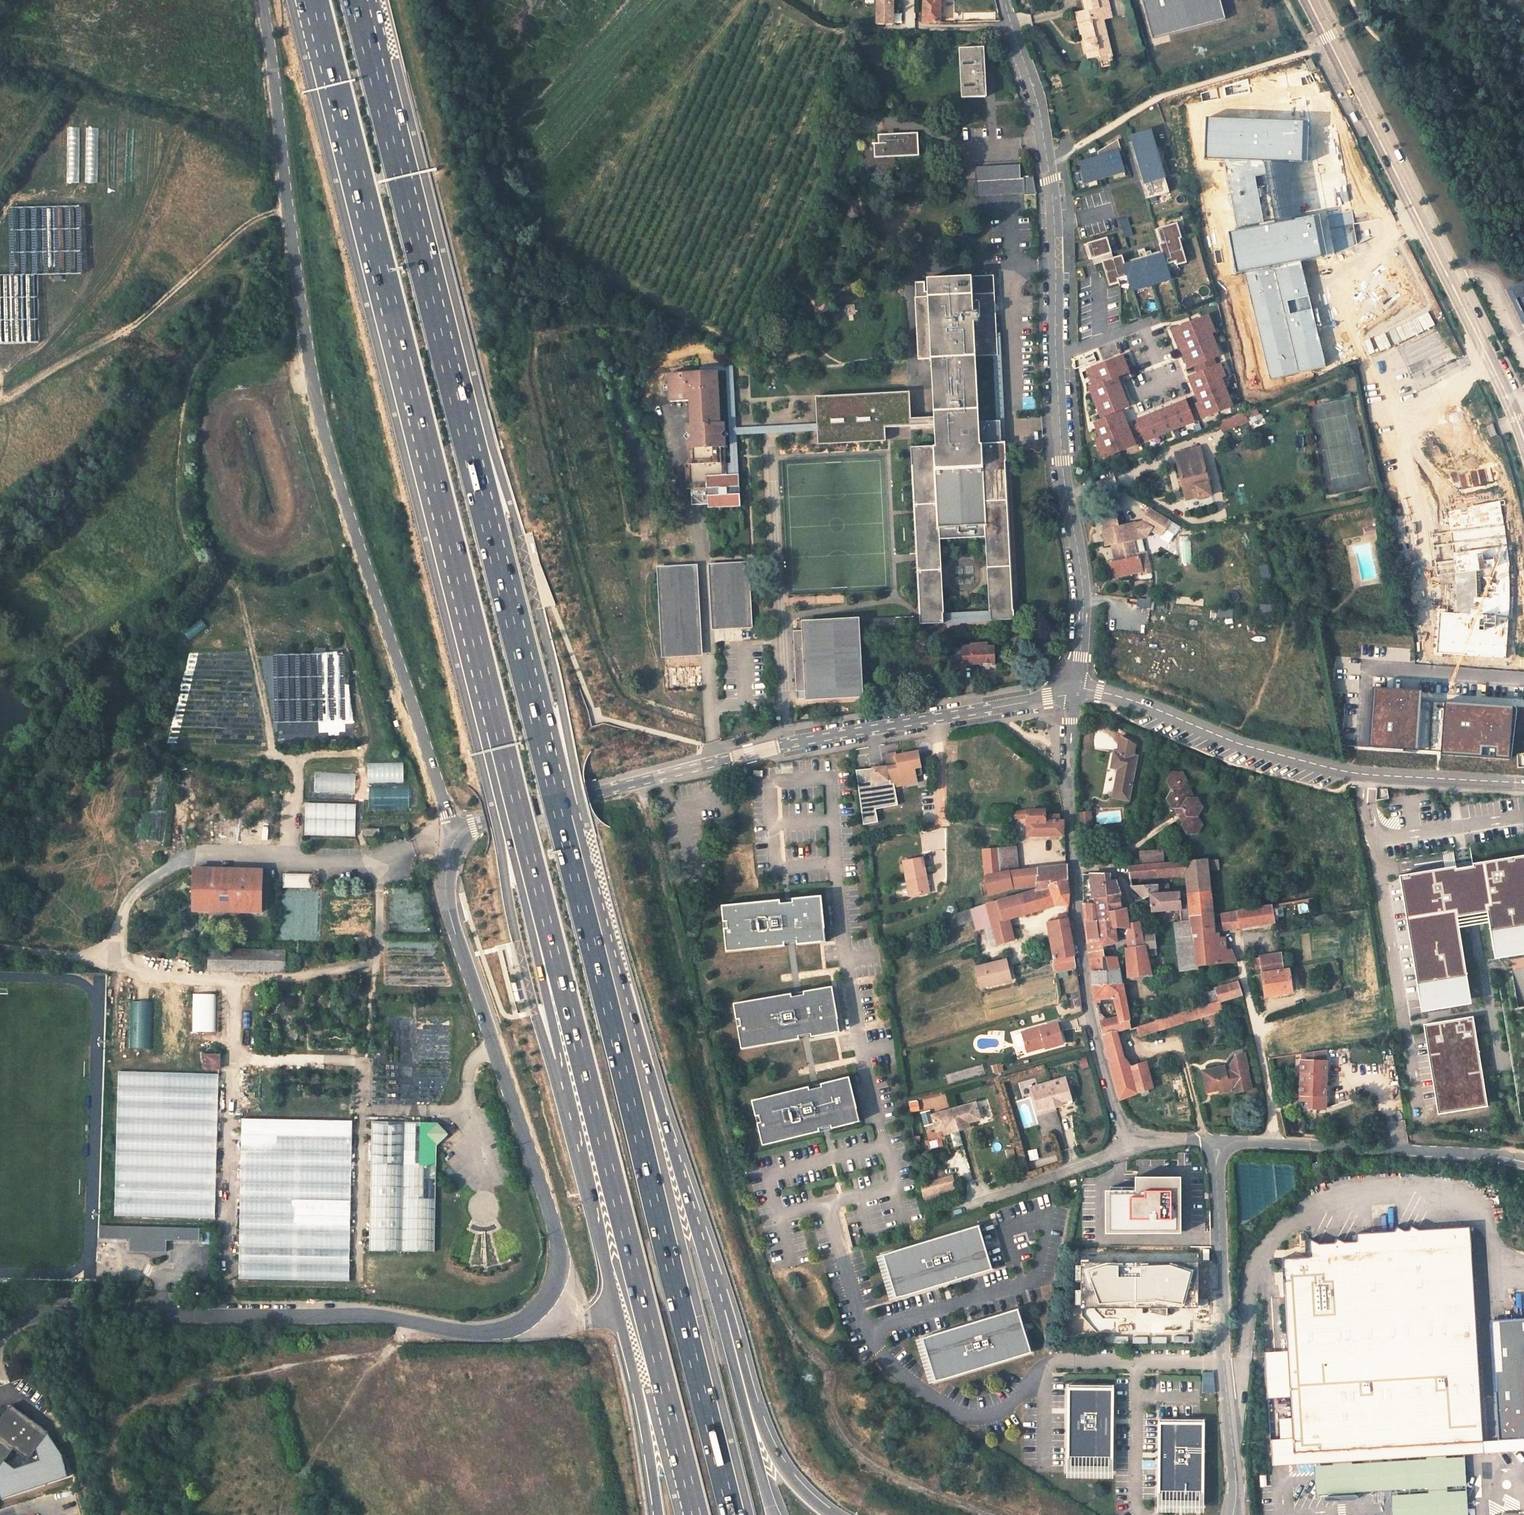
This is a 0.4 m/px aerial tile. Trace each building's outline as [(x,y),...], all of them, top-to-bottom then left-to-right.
[(878,25),(894,25),(894,0),(878,0),(878,25)] [(924,22),(940,23),(940,0),(945,0),(925,0),(924,22)] [(1078,5),(1070,7),(1073,28),(1076,28),(1080,45),(1086,43),(1087,49),(1103,46),(1097,14),(1106,12),(1103,0),(1077,0),(1078,5)] [(1152,41),(1223,21),(1217,0),(1140,0),(1152,41)] [(986,97),(984,48),(961,49),(962,98),(986,97)] [(1309,119),(1207,116),(1205,158),(1223,159),(1264,160),(1307,162),(1309,119)] [(1173,191),(1157,128),(1132,134),(1148,198),(1173,191)] [(919,155),(919,133),(879,135),(880,144),(875,144),(875,158),(919,155)] [(1123,150),(1082,159),(1086,181),(1127,172),(1123,150)] [(1264,160),(1223,159),(1237,230),(1276,222),(1264,160)] [(1021,180),(1021,165),(976,168),(978,196),(1026,194),(1026,195),(1036,194),(1034,177),(1025,178),(1025,180),(1021,180)] [(1237,230),(1228,231),(1236,272),(1245,271),(1301,260),(1327,255),(1319,214),(1276,222),(1237,230)] [(1173,266),(1190,262),(1181,223),(1156,229),(1162,253),(1128,262),(1126,254),(1115,257),(1111,237),(1087,243),(1093,265),(1103,262),(1108,285),(1133,279),(1135,290),(1176,280),(1173,266)] [(1301,260),(1245,271),(1270,379),(1325,366),(1301,260)] [(940,539),(987,536),(991,621),(1015,620),(1014,610),(1013,610),(1006,442),(1002,442),(1001,421),(980,422),(977,357),(998,356),(994,275),(928,279),(929,291),(929,296),(917,297),(916,297),(919,359),(932,359),(935,416),(911,418),(885,419),(883,393),(817,397),(818,423),(819,430),(819,444),(885,440),(885,428),(935,425),(936,446),(912,448),(921,616),(805,622),(805,630),(796,630),(799,691),(809,691),(809,699),(863,697),(860,627),(921,623),(921,624),(944,623),(940,539)] [(917,297),(929,296),(929,291),(926,291),(926,281),(917,282),(917,297)] [(1512,293),(1523,318),(1523,292),(1522,288),(1512,293)] [(1213,315),(1175,326),(1189,374),(1190,374),(1203,418),(1238,408),(1223,359),(1226,358),(1213,315)] [(1127,354),(1089,367),(1096,385),(1091,386),(1103,419),(1096,421),(1102,437),(1098,439),(1104,458),(1140,446),(1127,409),(1133,407),(1122,376),(1133,372),(1127,354)] [(726,475),(739,475),(737,435),(819,430),(818,423),(737,428),(733,361),(698,363),(698,372),(715,371),(724,371),(730,465),(726,466),(726,475)] [(719,426),(715,371),(698,372),(667,374),(668,401),(688,400),(690,427),(687,428),(689,467),(685,467),(687,491),(691,492),(692,507),(708,507),(708,511),(741,508),(739,475),(726,475),(726,466),(723,426),(719,426)] [(1147,439),(1199,424),(1192,400),(1140,415),(1147,439)] [(1247,413),(1223,419),(1225,429),(1250,423),(1247,413)] [(1201,449),(1177,454),(1186,499),(1198,496),(1199,500),(1210,498),(1201,449)] [(1151,573),(1146,552),(1145,552),(1142,537),(1146,536),(1151,527),(1161,534),(1170,521),(1151,508),(1142,521),(1117,527),(1114,515),(1106,510),(1101,518),(1104,530),(1102,530),(1105,545),(1111,544),(1117,542),(1120,555),(1117,556),(1116,557),(1116,559),(1116,560),(1115,561),(1109,562),(1113,579),(1143,572),(1143,575),(1151,573)] [(1168,541),(1175,536),(1170,529),(1163,535),(1168,541)] [(1120,555),(1117,542),(1111,544),(1115,561),(1116,560),(1116,559),(1116,557),(1117,556),(1120,555)] [(711,567),(715,631),(752,629),(748,565),(711,567)] [(679,569),(680,582),(697,581),(696,568),(679,569)] [(660,570),(664,634),(700,632),(697,581),(680,582),(679,569),(660,570)] [(664,634),(665,659),(702,657),(700,632),(664,634)] [(981,665),(996,664),(995,647),(988,647),(987,643),(987,642),(987,641),(986,641),(971,641),(971,645),(962,645),(964,664),(981,663),(981,665)] [(218,692),(218,670),(182,670),(182,692),(218,692)] [(1417,750),(1421,690),(1372,687),(1368,747),(1417,750)] [(1513,706),(1445,701),(1441,754),(1509,759),(1513,706)] [(196,723),(196,731),(222,731),(222,712),(201,712),(201,713),(196,713),(196,723)] [(1135,754),(1111,751),(1109,766),(1115,766),(1111,797),(1129,799),(1135,754)] [(874,779),(875,782),(887,781),(886,779),(890,779),(891,784),(907,781),(907,786),(917,784),(916,777),(914,769),(920,768),(918,752),(897,756),(896,753),(886,755),(889,769),(885,769),(885,768),(873,770),(874,779)] [(370,763),(370,782),(405,781),(404,763),(370,763)] [(874,779),(873,770),(872,767),(863,768),(864,781),(874,779)] [(1170,789),(1165,798),(1171,809),(1180,809),(1185,820),(1180,828),(1184,836),(1197,836),(1201,828),(1197,820),(1202,810),(1196,799),(1187,800),(1182,790),(1187,781),(1182,771),(1170,769),(1165,779),(1170,789)] [(316,790),(355,793),(357,775),(336,773),(335,779),(326,779),(326,774),(317,773),(316,790)] [(1187,800),(1196,799),(1187,781),(1182,790),(1187,800)] [(358,835),(358,802),(306,802),(306,835),(358,835)] [(1180,809),(1171,809),(1180,828),(1185,820),(1180,809)] [(1027,818),(1027,836),(1065,835),(1065,833),(1063,833),(1063,821),(1058,821),(1058,815),(1044,815),(1044,810),(1009,810),(1009,818),(1027,818)] [(1092,825),(1091,812),(1080,813),(1082,826),(1092,825)] [(1018,870),(1016,842),(1014,842),(1006,843),(1006,848),(984,850),(987,873),(1018,870)] [(1422,1013),(1471,1005),(1457,919),(1488,914),(1496,961),(1523,957),(1523,856),(1473,865),(1474,868),(1456,871),(1455,867),(1399,876),(1422,1013)] [(928,893),(921,858),(901,862),(904,879),(906,878),(910,898),(928,893)] [(1174,878),(1186,877),(1188,895),(1192,923),(1212,919),(1206,862),(1172,865),(1174,878)] [(1018,870),(987,873),(989,895),(1008,890),(1035,885),(1036,889),(1050,885),(1068,879),(1067,865),(1018,870)] [(1131,882),(1174,878),(1172,865),(1130,869),(1131,882)] [(262,913),(263,871),(195,869),(194,911),(262,913)] [(311,874),(284,874),(284,888),(312,888),(311,874)] [(1109,876),(1085,879),(1085,905),(1097,902),(1121,898),(1117,881),(1111,881),(1109,876)] [(1054,897),(1069,893),(1068,879),(1050,885),(1054,897)] [(992,945),(1014,940),(1010,918),(1056,904),(1050,885),(1036,889),(1018,895),(984,904),(972,908),(977,930),(987,927),(992,945)] [(1150,900),(1152,913),(1179,913),(1180,924),(1192,923),(1188,895),(1169,896),(1168,885),(1132,889),(1140,902),(1150,900)] [(1069,904),(1069,893),(1054,897),(1056,904),(1069,904)] [(781,899),(722,906),(724,922),(727,922),(728,928),(724,929),(727,952),(786,945),(785,942),(797,941),(797,944),(827,941),(822,895),(793,898),(793,902),(781,903),(781,899)] [(1124,910),(1121,898),(1097,902),(1100,923),(1102,924),(1113,922),(1112,913),(1124,910)] [(1085,920),(1088,942),(1104,940),(1102,924),(1100,923),(1097,902),(1085,905),(1085,920)] [(1238,930),(1272,925),(1271,918),(1284,915),(1282,907),(1236,915),(1238,930)] [(948,916),(951,927),(974,919),(972,908),(948,916)] [(1116,944),(1115,933),(1129,930),(1129,921),(1127,909),(1124,910),(1112,913),(1113,922),(1102,924),(1104,940),(1088,942),(1090,959),(1102,957),(1101,950),(1116,948),(1116,944)] [(1050,937),(1055,971),(1076,967),(1068,918),(1068,913),(1062,913),(1062,919),(1051,921),(1053,937),(1050,937)] [(1140,922),(1139,914),(1131,915),(1132,923),(1140,922)] [(1221,933),(1238,930),(1236,915),(1220,918),(1218,918),(1221,933)] [(1198,972),(1215,969),(1214,951),(1212,919),(1192,923),(1193,933),(1198,972)] [(283,921),(284,939),(314,938),(314,930),(306,930),(305,922),(294,923),(294,921),(283,921)] [(1130,939),(1126,941),(1128,955),(1144,953),(1142,939),(1140,922),(1132,923),(1131,930),(1130,939)] [(1130,939),(1131,930),(1129,930),(1115,933),(1116,944),(1126,941),(1130,939)] [(1193,933),(1185,934),(1186,947),(1177,948),(1180,975),(1198,973),(1198,972),(1193,933)] [(1156,951),(1155,938),(1142,939),(1144,953),(1150,952),(1156,951)] [(1180,975),(1177,948),(1156,951),(1150,952),(1153,978),(1180,975)] [(1228,949),(1214,951),(1215,969),(1233,966),(1228,949)] [(285,971),(285,952),(211,950),(210,969),(285,971)] [(1032,962),(1029,951),(1023,953),(1025,963),(1032,962)] [(1126,955),(1129,981),(1153,978),(1150,952),(1144,953),(1128,955),(1126,955)] [(1090,959),(1092,978),(1105,976),(1103,964),(1102,957),(1090,959)] [(1279,957),(1257,960),(1260,970),(1260,975),(1281,971),(1279,957)] [(1012,980),(1007,959),(993,963),(999,984),(1012,980)] [(1257,960),(1250,962),(1252,972),(1260,970),(1257,960)] [(1119,975),(1117,962),(1103,964),(1105,976),(1119,975)] [(993,963),(976,968),(980,987),(996,983),(996,985),(999,984),(993,963)] [(1290,992),(1286,971),(1281,971),(1260,975),(1266,996),(1290,992)] [(1093,989),(1121,987),(1119,975),(1105,976),(1092,978),(1093,989)] [(1240,983),(1218,989),(1220,1004),(1243,997),(1240,983)] [(793,992),(735,1002),(738,1018),(742,1018),(743,1024),(739,1025),(743,1048),(801,1038),(801,1035),(813,1033),(813,1036),(842,1031),(834,985),(805,990),(806,994),(794,996),(793,992)] [(1096,1002),(1114,1000),(1118,1019),(1121,1034),(1131,1031),(1121,987),(1093,989),(1096,1002)] [(192,1031),(215,1032),(216,994),(193,994),(192,1031)] [(130,1001),(130,1032),(153,1032),(153,1001),(130,1001)] [(1178,1028),(1202,1022),(1197,1011),(1176,1017),(1178,1028)] [(1473,1015),(1424,1023),(1438,1113),(1488,1105),(1473,1015)] [(1158,1023),(1160,1034),(1178,1028),(1176,1017),(1158,1023)] [(1121,1034),(1118,1019),(1100,1024),(1102,1040),(1115,1036),(1121,1034)] [(1057,1022),(1021,1032),(1027,1051),(1045,1046),(1045,1048),(1063,1043),(1057,1022)] [(1138,1029),(1141,1040),(1160,1034),(1158,1023),(1138,1029)] [(1151,1093),(1145,1068),(1129,1072),(1119,1055),(1115,1036),(1102,1040),(1116,1103),(1151,1093)] [(220,1070),(221,1054),(205,1054),(205,1069),(220,1070)] [(1213,1083),(1208,1083),(1212,1097),(1231,1092),(1230,1089),(1236,1088),(1238,1096),(1254,1092),(1245,1054),(1238,1056),(1231,1066),(1232,1073),(1227,1075),(1224,1066),(1209,1070),(1213,1083)] [(1301,1063),(1298,1100),(1325,1100),(1327,1064),(1301,1063)] [(1207,1098),(1212,1097),(1208,1083),(1213,1083),(1209,1070),(1201,1072),(1207,1098)] [(218,1075),(118,1073),(115,1215),(215,1217),(218,1075)] [(823,1086),(811,1089),(810,1085),(753,1099),(757,1115),(761,1115),(762,1121),(759,1122),(764,1145),(821,1131),(821,1127),(832,1124),(833,1128),(862,1121),(851,1076),(822,1083),(823,1086)] [(1066,1077),(1031,1088),(1039,1113),(1073,1102),(1066,1077)] [(975,1103),(931,1116),(936,1132),(947,1129),(948,1133),(969,1127),(968,1123),(980,1119),(975,1103)] [(353,1120),(243,1118),(240,1276),(351,1278),(353,1120)] [(370,1131),(367,1260),(431,1262),(434,1154),(423,1143),(424,1132),(370,1131)] [(434,1154),(435,1133),(424,1132),(423,1143),(434,1154)] [(1127,1160),(1130,1179),(1151,1171),(1204,1163),(1202,1156),(1202,1154),(1198,1150),(1195,1148),(1189,1146),(1148,1152),(1127,1160)] [(927,1203),(960,1192),(954,1173),(921,1184),(927,1203)] [(1191,1232),(1191,1176),(1137,1176),(1138,1189),(1108,1190),(1108,1205),(1114,1205),(1115,1223),(1120,1223),(1120,1233),(1191,1232)] [(980,1224),(883,1253),(897,1296),(993,1268),(988,1250),(980,1224)] [(179,1228),(120,1226),(120,1239),(132,1239),(131,1251),(144,1251),(144,1240),(155,1240),(154,1252),(167,1252),(167,1240),(179,1241),(179,1228)] [(1295,1461),(1295,1450),(1479,1438),(1466,1226),(1356,1233),(1357,1242),(1317,1244),(1318,1255),(1283,1257),(1288,1349),(1269,1351),(1272,1395),(1291,1393),(1294,1437),(1272,1438),(1273,1462),(1295,1461)] [(144,1240),(144,1251),(154,1252),(155,1240),(144,1240)] [(1130,1261),(1130,1284),(1159,1283),(1179,1289),(1189,1268),(1163,1261),(1130,1261)] [(1019,1308),(923,1337),(936,1380),(1032,1352),(1019,1308)] [(1489,1319),(1496,1437),(1523,1435),(1523,1317),(1489,1319)] [(1114,1384),(1069,1385),(1069,1446),(1114,1445),(1114,1384)] [(0,1420),(0,1466),(12,1449),(27,1460),(47,1433),(11,1405),(0,1420)] [(1205,1418),(1160,1418),(1160,1479),(1205,1479),(1205,1418)] [(1479,1438),(1295,1450),(1295,1461),(1480,1449),(1523,1446),(1523,1435),(1496,1437),(1479,1438)] [(1314,1463),(1315,1477),(1316,1490),(1427,1484),(1427,1490),(1391,1491),(1392,1514),(1466,1514),(1465,1488),(1445,1489),(1445,1483),(1464,1482),(1463,1468),(1462,1455),(1314,1463)]
